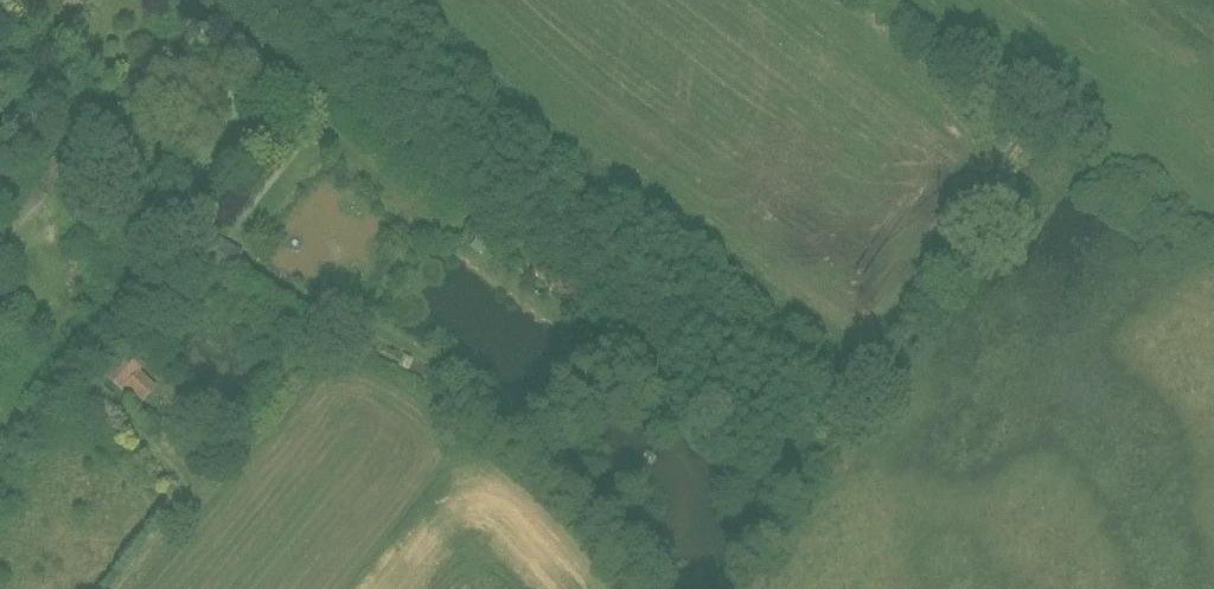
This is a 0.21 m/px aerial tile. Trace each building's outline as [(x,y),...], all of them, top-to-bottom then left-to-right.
[(144,364),(131,353),(109,380),(121,390),(125,386),(137,371),(144,364)] [(137,371),(125,386),(145,403),(157,388),(137,371)]
